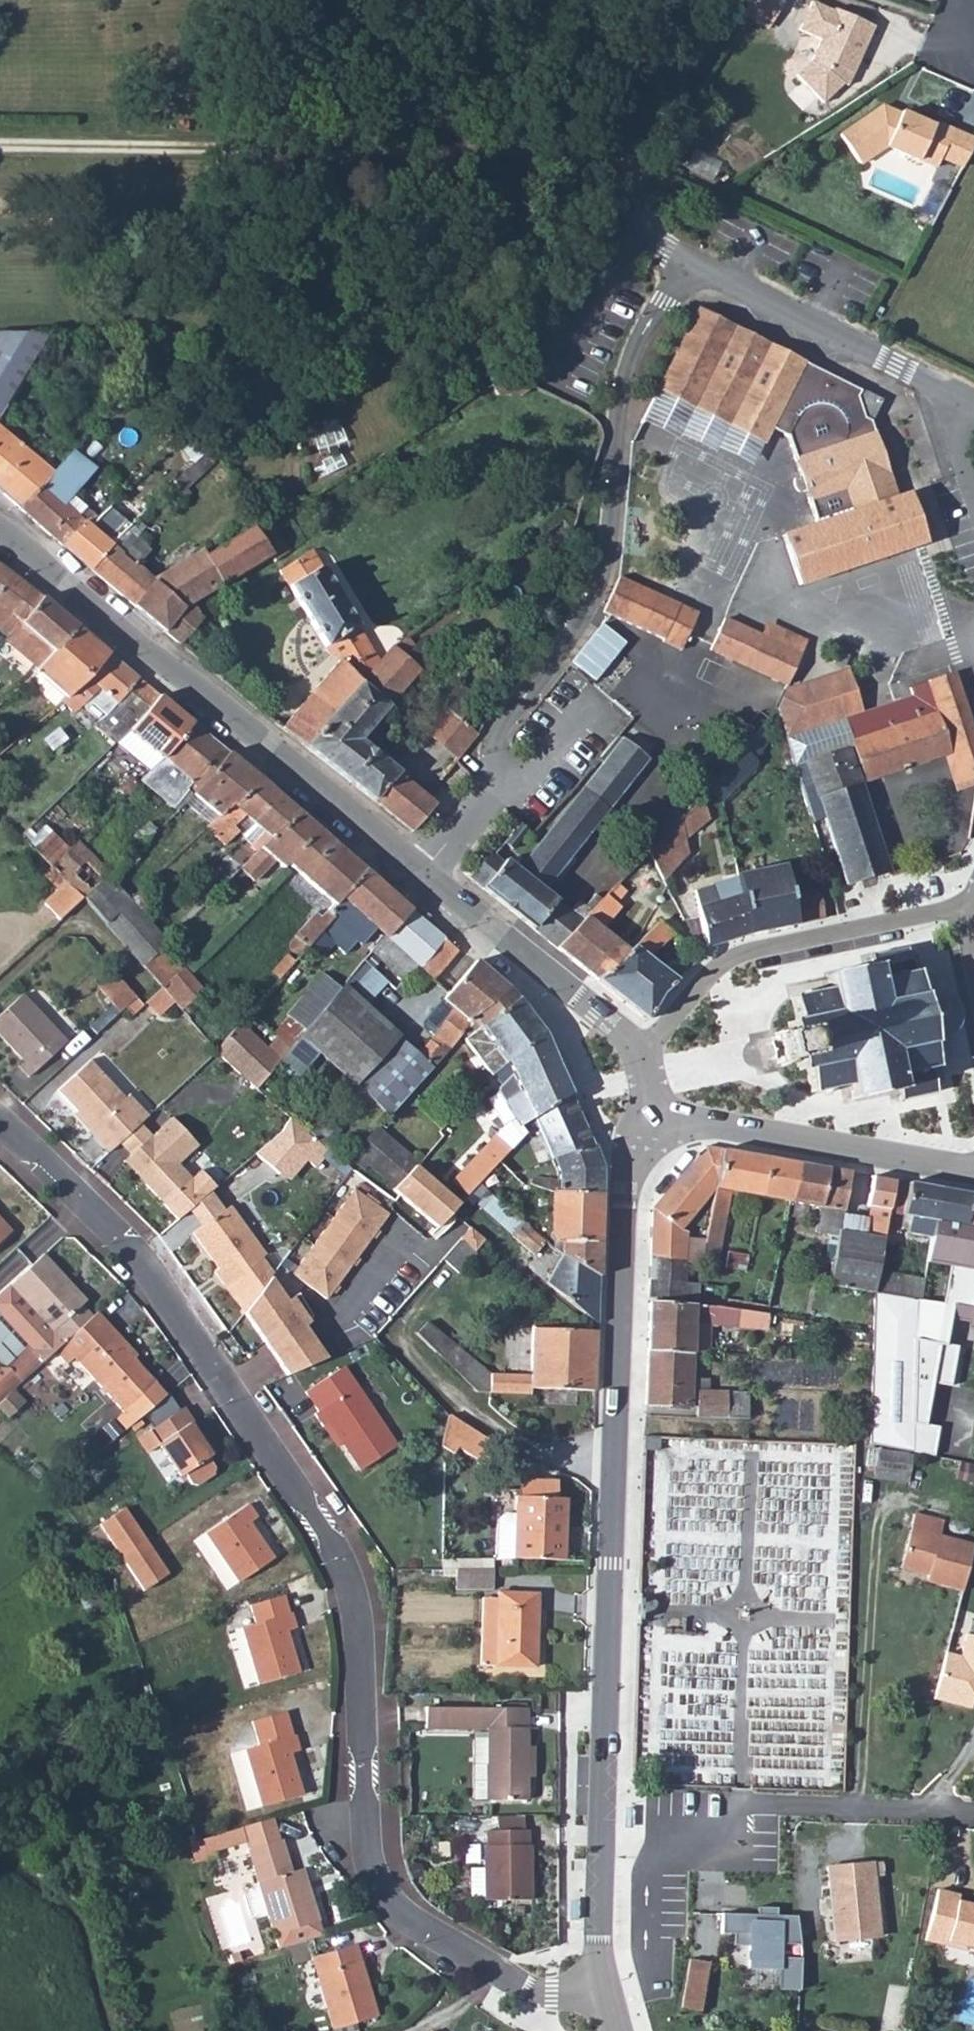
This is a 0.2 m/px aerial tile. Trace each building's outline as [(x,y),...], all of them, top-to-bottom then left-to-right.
[(742,14),(766,28),(783,0),(782,0),(751,0),(742,14)] [(797,75),(824,103),(844,84),(849,72),(854,74),(874,27),(835,9),(834,12),(812,2),(799,31),(821,40),(811,61),(797,75)] [(882,107),(841,135),(860,164),(886,146),(919,161),(920,160),(937,167),(941,158),(963,168),(973,148),(973,140),(935,123),(933,126),(901,112),(899,116),(893,113),(893,112),(882,107)] [(658,390),(764,443),(771,429),(788,437),(801,476),(802,477),(809,475),(813,486),(806,489),(818,524),(783,536),(800,586),(916,547),(926,544),(909,494),(896,498),(870,421),(864,418),(857,397),(860,391),(698,310),(658,390)] [(5,407),(9,409),(54,333),(0,333),(0,415),(5,407)] [(753,466),(764,443),(658,390),(642,422),(678,440),(680,435),(715,453),(717,448),(753,466)] [(881,401),(860,391),(857,397),(864,418),(870,421),(881,401)] [(21,510),(53,472),(0,427),(0,492),(21,510)] [(73,452),(53,472),(21,510),(63,546),(86,522),(91,527),(98,518),(72,495),(95,469),(73,452)] [(204,453),(175,481),(183,489),(213,463),(204,453)] [(809,475),(802,477),(801,476),(794,479),(793,482),(794,485),(795,488),(797,490),(798,492),(806,489),(813,486),(809,475)] [(171,511),(189,494),(183,489),(175,481),(158,497),(171,511)] [(63,546),(91,570),(130,525),(109,508),(98,518),(91,527),(86,522),(63,546)] [(256,508),(244,519),(251,528),(265,520),(256,508)] [(136,519),(130,525),(91,570),(164,631),(183,608),(193,602),(222,585),(206,555),(203,551),(158,577),(155,581),(136,566),(150,551),(135,537),(145,528),(136,519)] [(222,585),(271,556),(274,562),(289,553),(273,530),(265,520),(251,528),(206,555),(222,585)] [(340,660),(282,729),(306,748),(379,664),(311,551),(280,571),(331,657),(336,654),(340,660)] [(0,565),(0,622),(2,623),(0,626),(0,632),(8,639),(22,625),(43,597),(4,567),(0,565)] [(699,613),(619,577),(603,612),(666,641),(667,638),(684,646),(699,613)] [(8,639),(6,641),(39,669),(54,652),(55,654),(78,627),(43,597),(22,625),(8,639)] [(201,615),(193,602),(183,608),(164,631),(180,645),(205,619),(201,615)] [(787,685),(801,655),(761,636),(724,619),(710,650),(787,685)] [(626,644),(602,625),(572,663),(595,681),(626,644)] [(67,698),(72,694),(88,679),(109,654),(78,627),(55,654),(54,652),(39,669),(37,671),(67,698)] [(806,646),(777,633),(765,627),(761,636),(801,655),(806,646)] [(412,832),(436,805),(359,741),(422,675),(426,679),(446,656),(425,637),(416,647),(405,637),(392,646),(379,664),(306,748),(412,832)] [(91,702),(105,714),(118,703),(139,679),(109,654),(88,679),(72,694),(86,708),(91,702)] [(845,721),(865,781),(951,753),(955,764),(973,758),(973,727),(955,672),(929,681),(929,682),(911,688),(914,697),(845,721)] [(139,679),(118,703),(105,714),(93,726),(115,744),(122,738),(128,731),(135,723),(160,696),(139,679)] [(479,700),(457,682),(438,703),(446,710),(448,709),(460,719),(479,700)] [(164,760),(194,724),(160,696),(135,723),(128,731),(164,760)] [(439,713),(425,738),(460,758),(475,733),(439,713)] [(156,766),(141,781),(173,807),(188,790),(195,796),(230,753),(194,724),(164,760),(159,767),(157,765),(156,766)] [(128,731),(122,738),(156,766),(157,765),(159,767),(164,760),(128,731)] [(557,948),(602,900),(595,895),(585,907),(578,902),(570,912),(543,891),(648,759),(623,738),(621,740),(617,737),(598,760),(603,764),(518,871),(505,861),(504,862),(495,855),(485,859),(469,878),(557,948)] [(744,749),(743,750),(753,758),(761,748),(752,740),(744,749)] [(861,785),(848,748),(795,766),(813,823),(824,819),(846,885),(889,871),(861,785)] [(195,796),(219,816),(231,804),(238,810),(264,780),(230,753),(195,796)] [(234,826),(245,816),(255,825),(282,798),(264,780),(238,810),(231,804),(219,816),(208,827),(225,846),(239,832),(234,826)] [(255,825),(264,833),(250,847),(257,852),(273,837),(276,840),(300,813),(282,798),(255,825)] [(638,844),(649,854),(663,880),(688,852),(685,840),(710,819),(703,799),(682,817),(671,807),(638,844)] [(283,868),(287,864),(318,829),(300,813),(276,840),(273,837),(257,852),(241,868),(255,883),(276,861),(283,868)] [(149,823),(138,833),(147,841),(157,831),(149,823)] [(529,830),(520,823),(504,843),(513,850),(529,830)] [(318,829),(287,864),(334,905),(364,870),(318,829)] [(69,850),(51,833),(34,849),(51,867),(69,850)] [(51,867),(68,883),(83,899),(108,877),(111,874),(77,841),(69,850),(51,867)] [(133,853),(129,857),(134,862),(138,858),(133,853)] [(733,855),(726,857),(727,865),(734,864),(733,855)] [(737,875),(737,878),(750,934),(825,918),(818,889),(790,895),(784,865),(737,875)] [(328,913),(334,918),(307,948),(320,959),(346,931),(362,945),(377,929),(386,937),(411,910),(364,870),(334,905),(328,913)] [(105,923),(129,901),(108,877),(83,899),(105,923)] [(750,934),(737,878),(695,890),(707,947),(750,934)] [(68,883),(45,904),(59,920),(83,899),(68,883)] [(557,948),(597,981),(630,950),(617,940),(617,941),(602,930),(620,909),(616,905),(626,892),(618,885),(608,896),(606,895),(602,900),(557,948)] [(126,948),(150,924),(129,901),(105,923),(126,948)] [(386,937),(372,951),(404,981),(417,966),(432,979),(457,951),(411,910),(386,937)] [(328,913),(327,912),(322,918),(315,912),(294,936),(297,939),(295,939),(293,940),(291,942),(290,944),(289,947),(290,950),(291,952),(294,954),(297,954),(299,954),(302,952),(303,951),(305,948),(305,945),(307,948),(334,918),(328,913)] [(150,924),(126,948),(143,967),(162,948),(167,943),(150,924)] [(634,946),(630,950),(597,981),(647,1020),(663,994),(677,980),(634,946)] [(162,989),(181,970),(162,948),(143,967),(162,988),(162,989)] [(936,1065),(936,1064),(940,1062),(942,1060),(944,1058),(945,1055),(945,1052),(944,1050),(943,1047),(941,1045),(939,1043),(935,1042),(931,1042),(931,1040),(937,1039),(941,1039),(944,1037),(947,1036),(949,1034),(951,1031),(952,1029),(954,1025),(955,1021),(955,1018),(954,1014),(953,1011),(952,1008),(951,1006),(950,1005),(946,1001),(943,999),(940,998),(936,997),(930,997),(926,997),(923,998),(922,996),(925,995),(927,994),(929,991),(930,989),(931,985),(930,982),(929,979),(926,977),(922,975),(918,975),(918,973),(920,973),(917,956),(910,958),(908,948),(871,956),(871,965),(827,974),(830,990),(811,994),(810,990),(806,991),(807,995),(791,998),(796,1021),(788,1023),(790,1033),(781,1035),(781,1032),(775,1033),(776,1037),(772,1037),(773,1042),(768,1043),(769,1046),(780,1043),(783,1055),(771,1058),(772,1061),(776,1060),(777,1065),(781,1064),(782,1067),(787,1066),(787,1063),(795,1061),(798,1072),(806,1070),(811,1094),(826,1090),(827,1094),(832,1093),(831,1089),(850,1085),(853,1101),(898,1091),(900,1100),(938,1093),(936,1083),(942,1082),(939,1065),(936,1065)] [(471,1021),(470,1019),(509,990),(476,961),(443,1000),(453,1009),(433,1036),(451,1048),(464,1031),(471,1021)] [(198,1006),(193,1001),(204,992),(183,968),(181,970),(162,989),(173,1001),(181,1011),(184,1009),(188,1014),(198,1006)] [(136,998),(114,972),(102,982),(112,994),(108,997),(115,1005),(121,1012),(126,1008),(136,998)] [(287,1015),(289,1017),(304,1029),(306,1031),(341,988),(323,973),(287,1015)] [(146,1002),(158,1015),(173,1001),(162,989),(162,988),(146,1002)] [(470,1019),(471,1021),(464,1031),(468,1037),(464,1040),(491,1076),(492,1075),(505,1062),(544,1033),(518,998),(509,990),(470,1019)] [(0,1016),(0,1035),(25,1062),(19,1067),(28,1078),(66,1043),(22,995),(0,1016)] [(126,1008),(133,1016),(144,1006),(136,998),(126,1008)] [(121,1012),(115,1005),(90,1027),(96,1035),(121,1012)] [(232,1067),(256,1089),(280,1061),(240,1023),(216,1051),(232,1067)] [(521,1126),(533,1118),(571,1094),(544,1033),(505,1062),(492,1075),(501,1085),(498,1088),(497,1093),(487,1099),(504,1126),(452,1182),(467,1196),(478,1184),(499,1162),(526,1133),(521,1126)] [(301,1037),(281,1060),(299,1076),(320,1053),(301,1037)] [(399,1037),(355,1085),(389,1116),(447,1053),(429,1040),(418,1055),(399,1037)] [(90,1061),(58,1091),(77,1111),(93,1129),(89,1132),(109,1153),(119,1143),(140,1124),(149,1116),(129,1095),(126,1099),(90,1061)] [(552,1160),(594,1146),(571,1094),(533,1118),(552,1160)] [(93,1129),(77,1111),(73,1115),(89,1132),(93,1129)] [(326,1147),(340,1132),(323,1117),(309,1132),(326,1147)] [(177,1164),(198,1146),(172,1118),(152,1137),(151,1136),(130,1156),(149,1176),(149,1182),(145,1185),(176,1217),(186,1209),(209,1191),(214,1187),(201,1170),(192,1180),(177,1164)] [(330,1151),(326,1147),(309,1132),(291,1118),(280,1133),(256,1154),(278,1175),(287,1183),(297,1172),(307,1161),(315,1168),(330,1151)] [(130,1156),(151,1136),(140,1124),(119,1143),(130,1156)] [(396,1189),(415,1168),(419,1164),(377,1127),(350,1158),(364,1171),(368,1166),(396,1189)] [(603,1168),(594,1146),(552,1160),(545,1163),(547,1170),(554,1167),(557,1173),(557,1181),(544,1179),(542,1189),(552,1192),(602,1194),(603,1168)] [(715,1189),(723,1150),(706,1147),(693,1162),(715,1189)] [(723,1150),(715,1189),(705,1241),(705,1243),(721,1246),(731,1192),(761,1197),(769,1158),(723,1150)] [(149,1182),(149,1176),(130,1156),(124,1162),(145,1185),(149,1182)] [(799,1164),(769,1158),(761,1197),(791,1202),(799,1164)] [(486,1190),(489,1193),(509,1171),(499,1162),(478,1184),(486,1190)] [(693,1162),(653,1209),(651,1256),(686,1262),(701,1264),(705,1243),(705,1241),(687,1240),(688,1232),(681,1230),(715,1189),(693,1162)] [(791,1202),(820,1207),(815,1233),(838,1237),(839,1231),(850,1173),(799,1164),(791,1202)] [(441,1190),(415,1168),(396,1189),(394,1191),(437,1229),(431,1236),(436,1240),(454,1221),(449,1217),(452,1213),(439,1192),(441,1190)] [(895,1181),(872,1177),(866,1207),(889,1211),(895,1181)] [(530,1185),(542,1189),(544,1179),(531,1178),(530,1185)] [(908,1233),(931,1237),(934,1220),(940,1189),(909,1183),(903,1215),(911,1216),(908,1233)] [(472,1205),(476,1201),(486,1190),(478,1184),(467,1196),(465,1199),(472,1205)] [(940,1189),(934,1220),(931,1237),(927,1262),(949,1266),(973,1270),(973,1195),(940,1189)] [(389,1215),(354,1190),(292,1275),(327,1300),(389,1215)] [(459,1205),(441,1190),(439,1192),(452,1213),(459,1205)] [(476,1201),(513,1236),(523,1225),(489,1193),(486,1190),(476,1201)] [(201,1228),(193,1233),(219,1269),(215,1272),(224,1285),(228,1282),(247,1309),(271,1278),(273,1274),(261,1258),(265,1256),(230,1207),(224,1211),(209,1191),(186,1209),(201,1228)] [(599,1277),(602,1194),(552,1192),(551,1237),(555,1241),(564,1242),(562,1257),(599,1277)] [(11,1232),(0,1221),(0,1242),(11,1232)] [(545,1243),(523,1225),(513,1236),(535,1255),(545,1243)] [(475,1253),(486,1240),(471,1228),(460,1240),(462,1241),(475,1253)] [(878,1272),(884,1238),(839,1231),(838,1237),(829,1286),(875,1293),(878,1272)] [(459,1274),(476,1254),(475,1253),(462,1241),(444,1261),(459,1274)] [(746,1272),(749,1256),(728,1252),(725,1269),(746,1272)] [(92,1317),(82,1305),(65,1288),(70,1283),(44,1255),(0,1294),(0,1316),(28,1347),(31,1350),(0,1379),(0,1401),(10,1392),(55,1351),(92,1317)] [(650,1281),(685,1283),(686,1262),(651,1256),(650,1281)] [(562,1257),(547,1283),(596,1324),(598,1324),(599,1277),(562,1257)] [(875,1293),(871,1443),(932,1458),(938,1427),(922,1423),(934,1383),(952,1388),(958,1348),(942,1345),(947,1322),(966,1326),(973,1286),(973,1270),(949,1266),(940,1304),(916,1300),(875,1293)] [(878,1272),(875,1293),(916,1300),(920,1279),(878,1272)] [(247,1309),(244,1313),(287,1376),(326,1359),(304,1327),(310,1323),(308,1321),(314,1317),(298,1294),(287,1301),(271,1278),(247,1309)] [(650,1301),(697,1305),(698,1285),(685,1283),(650,1281),(650,1301)] [(82,1305),(87,1301),(70,1283),(65,1288),(82,1305)] [(966,1326),(973,1328),(973,1286),(966,1326)] [(697,1305),(650,1301),(648,1352),(692,1353),(708,1354),(708,1325),(767,1329),(768,1323),(775,1323),(775,1317),(715,1307),(697,1305)] [(92,1317),(55,1351),(67,1365),(74,1358),(124,1413),(156,1384),(128,1354),(132,1350),(97,1312),(92,1317)] [(476,1392),(490,1393),(491,1375),(432,1317),(416,1334),(476,1392)] [(531,1395),(531,1389),(595,1391),(597,1331),(533,1328),(531,1376),(491,1375),(490,1393),(531,1395)] [(31,1350),(28,1347),(3,1370),(0,1370),(0,1379),(31,1350)] [(690,1396),(692,1353),(648,1352),(645,1405),(690,1407),(691,1396),(690,1396)] [(343,1367),(340,1369),(353,1389),(357,1387),(343,1367)] [(397,1447),(357,1387),(353,1389),(340,1369),(305,1393),(318,1412),(315,1414),(323,1427),(329,1423),(361,1471),(397,1447)] [(10,1392),(0,1401),(0,1408),(8,1416),(20,1404),(10,1392)] [(748,1420),(749,1394),(697,1393),(696,1419),(748,1420)] [(193,1423),(183,1408),(137,1439),(147,1454),(159,1446),(180,1477),(184,1474),(192,1485),(197,1486),(215,1474),(215,1469),(208,1458),(214,1454),(202,1436),(198,1438),(189,1425),(193,1423)] [(441,1447),(453,1455),(457,1448),(484,1465),(496,1446),(449,1416),(441,1447)] [(189,1425),(198,1438),(202,1436),(193,1423),(189,1425)] [(660,1437),(676,1437),(676,1424),(648,1423),(648,1436),(660,1437)] [(660,1437),(648,1436),(644,1436),(644,1450),(659,1451),(660,1437)] [(908,1481),(912,1455),(868,1449),(866,1466),(876,1467),(875,1476),(908,1481)] [(521,1497),(556,1498),(557,1482),(521,1481),(521,1497)] [(514,1497),(513,1515),(512,1560),(564,1560),(566,1499),(556,1498),(521,1497),(514,1497)] [(205,1534),(239,1583),(274,1559),(249,1523),(258,1518),(249,1505),(205,1534)] [(145,1541),(124,1509),(100,1525),(121,1558),(145,1541)] [(496,1560),(512,1560),(513,1515),(501,1514),(497,1520),(496,1560)] [(973,1546),(973,1545),(940,1536),(944,1521),(914,1514),(900,1568),(919,1573),(920,1570),(929,1573),(926,1583),(962,1592),(973,1546)] [(143,1591),(168,1575),(145,1541),(121,1558),(143,1591)] [(422,1559),(410,1558),(410,1568),(422,1569),(422,1559)] [(493,1560),(442,1561),(443,1576),(456,1575),(456,1590),(493,1590),(493,1560)] [(538,1595),(498,1593),(498,1598),(483,1598),(481,1666),(535,1668),(538,1595)] [(284,1596),(250,1606),(256,1624),(242,1628),(259,1685),(299,1673),(285,1632),(296,1629),(292,1613),(289,1614),(284,1596)] [(961,1658),(946,1653),(934,1699),(971,1709),(973,1698),(973,1636),(967,1634),(961,1658)] [(527,1709),(425,1708),(425,1728),(488,1729),(488,1735),(488,1765),(473,1765),(474,1800),(526,1801),(526,1778),(527,1747),(527,1709)] [(262,1807),(302,1795),(290,1754),(299,1751),(295,1736),(293,1736),(286,1712),(252,1722),(259,1747),(245,1750),(262,1807)] [(488,1765),(488,1735),(474,1735),(473,1765),(488,1765)] [(498,1816),(497,1831),(524,1831),(524,1816),(498,1816)] [(246,1843),(248,1851),(280,1841),(273,1819),(241,1828),(246,1843)] [(215,1858),(214,1852),(246,1843),(241,1828),(201,1839),(205,1860),(215,1858)] [(531,1845),(528,1845),(528,1830),(524,1831),(497,1831),(486,1831),(486,1846),(484,1846),(485,1901),(531,1900),(531,1845)] [(291,1873),(282,1840),(280,1841),(248,1851),(274,1935),(275,1935),(279,1949),(323,1937),(313,1901),(308,1903),(298,1870),(291,1873)] [(882,1862),(827,1868),(829,1888),(834,1887),(839,1941),(880,1937),(877,1877),(883,1876),(882,1862)] [(420,1865),(410,1868),(413,1878),(423,1875),(420,1865)] [(302,1869),(298,1870),(308,1903),(313,1901),(302,1869)] [(957,1902),(959,1895),(938,1890),(925,1941),(947,1946),(948,1942),(967,1946),(973,1948),(973,1906),(957,1902)] [(757,1915),(721,1913),(720,1934),(732,1935),(732,1946),(747,1947),(745,1967),(779,1971),(778,1990),(798,1990),(799,1959),(781,1958),(781,1943),(799,1944),(797,1916),(777,1914),(777,1909),(757,1908),(757,1915)] [(947,1946),(966,1951),(967,1946),(948,1942),(947,1946)] [(333,2030),(376,2018),(355,1945),(312,1958),(333,2030)] [(229,1955),(231,1963),(240,1961),(238,1953),(229,1955)] [(710,1963),(690,1960),(681,2009),(701,2013),(710,1963)]
